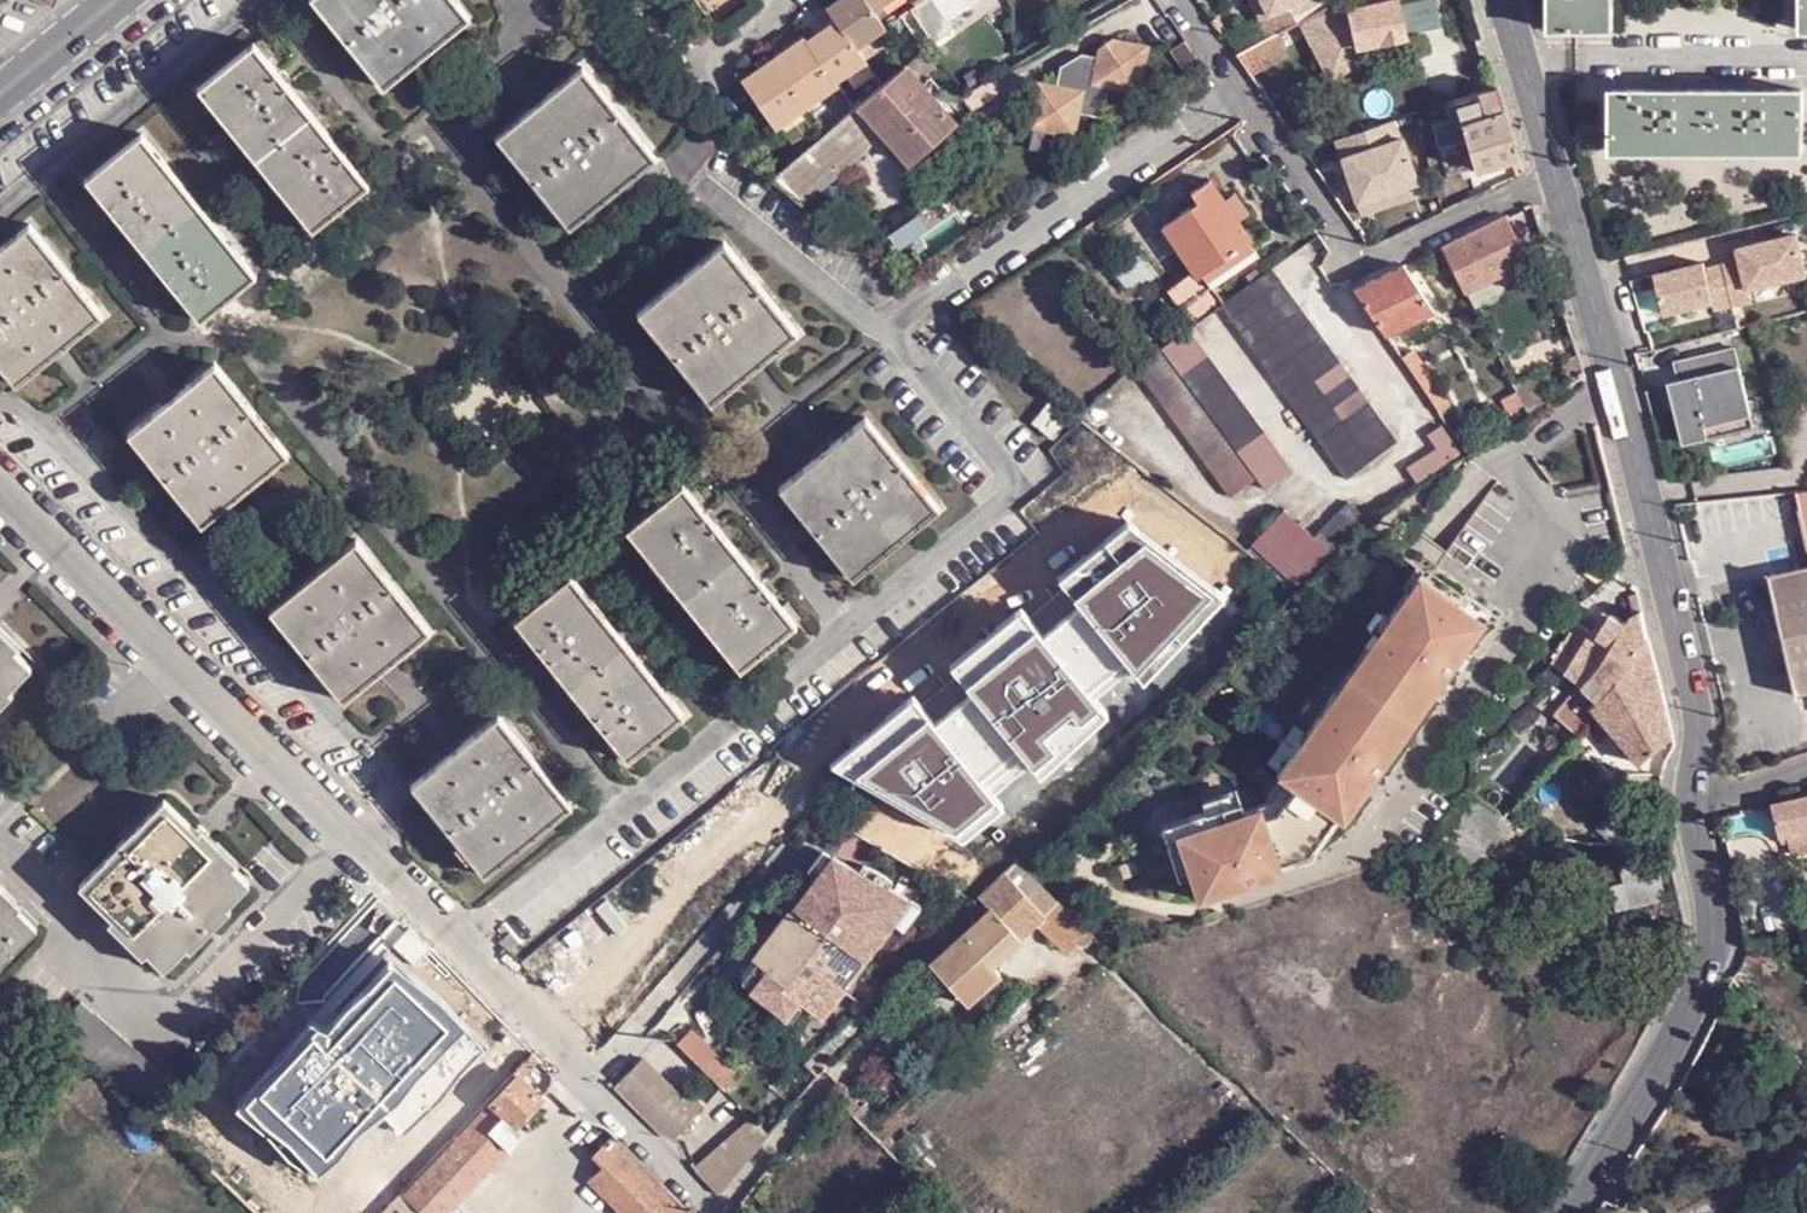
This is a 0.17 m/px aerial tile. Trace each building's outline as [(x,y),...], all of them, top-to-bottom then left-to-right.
[(471,16),(458,0),(315,0),(385,86),(471,16)] [(736,79),(772,129),(835,87),(832,82),(862,62),(853,49),(881,30),(870,13),(890,0),(831,0),(808,16),(820,34),(806,45),(800,37),(736,79)] [(907,8),(915,21),(935,8),(929,0),(919,0),(907,8)] [(935,8),(942,19),(971,0),(929,0),(935,8)] [(1260,20),(1268,16),(1260,0),(1249,0),(1260,20)] [(1268,16),(1260,20),(1269,38),(1277,34),(1297,23),(1319,12),(1324,10),(1326,9),(1322,2),(1321,0),(1260,0),(1268,16)] [(1396,0),(1341,0),(1333,4),(1326,9),(1324,10),(1319,12),(1297,23),(1319,65),(1354,47),(1404,36),(1396,0)] [(1322,2),(1326,9),(1333,4),(1341,0),(1325,0),(1322,2)] [(1551,27),(1614,28),(1614,0),(1551,0),(1551,27)] [(1269,38),(1236,55),(1248,74),(1287,54),(1277,34),(1269,38)] [(255,42),(268,58),(274,53),(261,37),(255,42)] [(255,156),(312,112),(268,58),(255,42),(254,40),(198,87),(255,156)] [(1135,89),(1143,46),(1117,41),(1107,48),(1104,61),(1086,57),(1083,69),(1070,67),(1066,88),(1045,84),(1036,125),(1077,133),(1083,103),(1104,107),(1109,84),(1135,89)] [(1354,47),(1319,65),(1327,82),(1363,63),(1354,47)] [(917,81),(931,68),(918,50),(902,64),(917,81)] [(951,121),(917,81),(902,64),(859,101),(854,106),(875,129),(904,161),(951,121)] [(570,227),(656,159),(583,69),(498,137),(570,227)] [(995,96),(986,79),(958,95),(968,112),(995,96)] [(1520,157),(1498,88),(1456,101),(1453,102),(1457,117),(1462,138),(1472,171),(1512,160),(1520,157)] [(1804,151),(1804,89),(1614,88),(1614,149),(1804,151)] [(1457,117),(1453,102),(1447,104),(1452,119),(1457,117)] [(868,140),(875,129),(854,106),(845,113),(868,140)] [(356,165),(312,112),(255,156),(312,228),(370,182),(368,180),(356,165)] [(868,140),(845,113),(833,124),(857,152),(868,140)] [(1462,138),(1457,117),(1452,119),(1432,124),(1436,145),(1462,138)] [(1393,121),(1336,140),(1356,203),(1416,184),(1402,139),(1399,139),(1393,121)] [(857,152),(833,124),(767,179),(799,203),(857,152)] [(144,248),(200,202),(142,131),(86,176),(87,178),(100,194),(144,248)] [(1520,157),(1512,160),(1518,179),(1527,175),(1520,157)] [(361,161),(356,165),(368,180),(374,176),(361,161)] [(100,194),(87,178),(81,183),(94,198),(100,194)] [(1248,240),(1236,221),(1221,198),(1208,179),(1189,191),(1197,204),(1163,227),(1191,271),(1162,290),(1186,326),(1218,304),(1206,287),(1198,274),(1245,243),(1248,240)] [(1416,184),(1356,203),(1360,215),(1420,196),(1416,184)] [(1221,198),(1236,221),(1246,213),(1231,191),(1228,193),(1221,198)] [(258,274),(200,202),(144,248),(187,303),(199,318),(200,320),(258,274)] [(1529,265),(1507,218),(1445,246),(1468,292),(1529,265)] [(103,313),(30,222),(0,246),(0,364),(16,384),(103,313)] [(1727,264),(1737,306),(1756,301),(1753,289),(1806,277),(1806,258),(1801,233),(1742,248),(1745,259),(1727,264)] [(1254,256),(1245,243),(1198,274),(1206,287),(1254,256)] [(712,403),(797,333),(724,244),(639,313),(712,403)] [(1737,306),(1727,264),(1710,268),(1708,262),(1659,274),(1668,314),(1716,302),(1718,310),(1737,306)] [(1403,265),(1354,288),(1385,334),(1400,328),(1435,312),(1403,265)] [(1396,442),(1273,272),(1222,309),(1345,480),(1396,442)] [(195,322),(199,318),(187,303),(182,307),(195,322)] [(1475,306),(1508,371),(1520,365),(1493,310),(1486,314),(1481,303),(1475,306)] [(1395,349),(1408,341),(1400,328),(1385,334),(1395,349)] [(1136,369),(1229,501),(1256,481),(1265,493),(1291,474),(1190,332),(1136,369)] [(1395,349),(1436,408),(1448,401),(1408,341),(1395,349)] [(1751,415),(1736,347),(1676,361),(1681,380),(1671,382),(1685,442),(1709,437),(1706,425),(1751,415)] [(202,523),(289,453),(215,361),(128,431),(202,523)] [(1069,421),(1049,404),(1033,424),(1053,440),(1069,421)] [(1751,415),(1706,425),(1709,437),(1754,426),(1751,415)] [(854,577),(938,509),(866,418),(781,488),(854,577)] [(1422,485),(1451,466),(1449,463),(1462,455),(1443,426),(1429,436),(1439,450),(1412,469),(1422,485)] [(796,624),(683,485),(650,511),(628,529),(741,669),(796,624)] [(1796,491),(1806,544),(1806,490),(1796,491)] [(1356,531),(1367,523),(1348,504),(1318,534),(1331,547),(1326,552),(1332,558),(1356,531)] [(1300,589),(1332,558),(1326,552),(1284,515),(1255,546),(1300,589)] [(343,699),(430,629),(357,537),(270,607),(343,699)] [(1772,574),(1804,707),(1806,707),(1806,565),(1772,574)] [(683,715),(571,575),(518,618),(629,759),(683,715)] [(1338,818),(1346,824),(1485,621),(1459,603),(1462,599),(1430,577),(1399,623),(1390,617),(1379,634),(1387,640),(1359,682),(1330,724),(1321,718),(1310,735),(1318,741),(1290,782),(1298,788),(1278,817),(1264,821),(1261,812),(1245,817),(1241,807),(1206,820),(1210,830),(1178,841),(1201,907),(1285,877),(1282,868),(1311,857),(1338,818)] [(1644,763),(1675,739),(1644,611),(1634,615),(1630,621),(1615,612),(1601,633),(1580,619),(1554,662),(1583,687),(1557,716),(1583,737),(1602,716),(1644,763)] [(14,694),(10,691),(32,668),(16,651),(19,647),(0,628),(0,708),(14,694)] [(571,805),(499,713),(411,782),(484,874),(571,805)] [(1470,790),(1423,849),(1470,883),(1516,823),(1505,815),(1470,790)] [(1777,799),(1785,832),(1792,830),(1806,827),(1806,792),(1777,799)] [(81,886),(113,918),(109,922),(144,957),(148,953),(167,970),(188,949),(192,950),(231,910),(228,906),(250,884),(234,867),(237,863),(202,828),(198,832),(165,800),(136,829),(135,828),(108,855),(109,856),(81,886)] [(1633,880),(1611,886),(1617,910),(1666,896),(1652,849),(1656,828),(1655,820),(1623,810),(1612,844),(1626,857),(1633,880)] [(1792,830),(1796,851),(1806,849),(1806,827),(1792,830)] [(834,856),(793,908),(823,930),(864,960),(913,901),(834,856)] [(1014,863),(1006,876),(1048,916),(1058,906),(1028,876),(1018,867),(1014,863)] [(1006,876),(981,900),(989,909),(991,907),(1023,939),(1038,925),(1048,916),(1006,876)] [(38,929),(19,909),(21,906),(0,885),(0,967),(38,929)] [(376,894),(360,911),(352,920),(382,949),(406,923),(376,894)] [(1058,906),(1048,916),(1038,925),(1068,954),(1080,941),(1087,933),(1058,906)] [(991,907),(989,909),(964,932),(995,964),(1023,939),(991,907)] [(823,930),(793,908),(753,959),(757,963),(744,979),(743,981),(744,985),(768,1002),(773,1002),(796,1021),(807,1007),(822,1018),(846,989),(848,985),(864,960),(823,930)] [(382,949),(352,920),(287,989),(317,1017),(382,949)] [(995,964),(964,932),(930,963),(969,1005),(1003,974),(995,964)] [(1093,939),(1087,933),(1080,941),(1085,947),(1093,939)] [(677,1045),(697,1066),(713,1051),(692,1031),(677,1045)] [(713,1051),(697,1066),(720,1091),(736,1074),(713,1051)] [(640,1058),(611,1088),(638,1116),(668,1086),(640,1058)] [(543,1098),(518,1074),(492,1101),(517,1125),(543,1098)] [(668,1086),(638,1116),(667,1144),(703,1108),(689,1094),(682,1100),(668,1086)] [(517,1125),(492,1101),(471,1124),(495,1149),(502,1141),(517,1125)] [(866,1129),(866,1128),(877,1118),(865,1106),(854,1118),(866,1129)] [(721,1193),(771,1131),(753,1117),(694,1169),(721,1193)] [(510,1149),(502,1141),(495,1149),(471,1124),(461,1133),(452,1143),(402,1197),(386,1212),(449,1212),(510,1149)] [(528,1136),(517,1125),(502,1141),(510,1149),(513,1152),(528,1136)] [(608,1167),(628,1147),(617,1136),(597,1157),(608,1167)] [(628,1147),(608,1167),(592,1183),(622,1212),(693,1212),(628,1147)]
